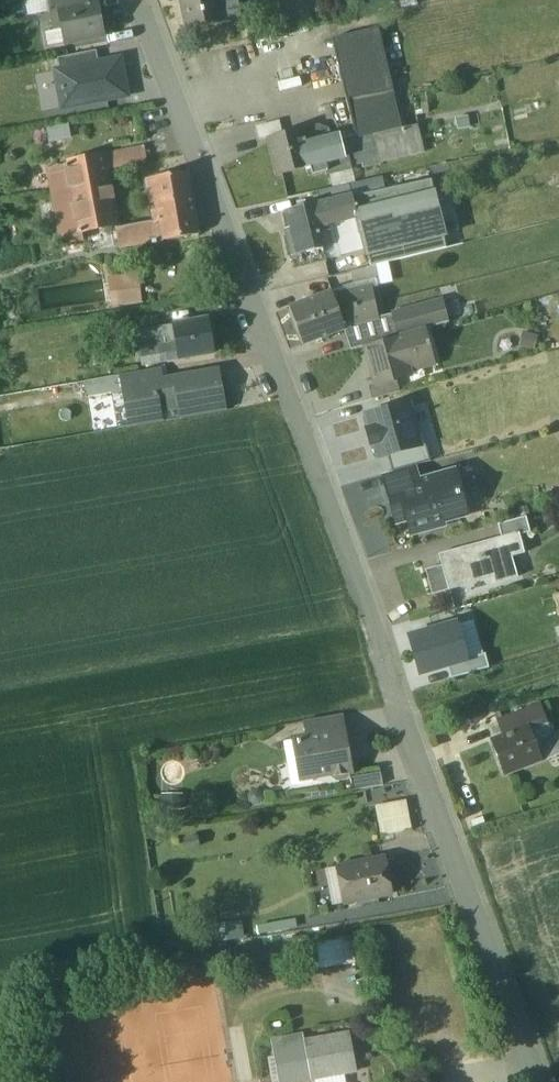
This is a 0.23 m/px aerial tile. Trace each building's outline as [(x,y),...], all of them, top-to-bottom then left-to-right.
[(50,14),(60,12),(60,11),(89,6),(88,0),(47,0),(50,14)] [(186,31),(222,23),(218,5),(217,0),(180,0),(186,31)] [(218,5),(222,23),(254,17),(250,0),(244,0),(218,5)] [(89,6),(60,11),(60,12),(64,31),(66,45),(105,38),(99,4),(89,6)] [(377,28),(331,39),(345,99),(392,91),(392,90),(377,28)] [(64,31),(46,34),(49,49),(66,45),(64,31)] [(58,59),(60,72),(99,65),(97,52),(58,59)] [(60,72),(56,73),(62,108),(126,97),(120,61),(99,65),(60,72)] [(392,91),(345,99),(354,136),(356,135),(357,138),(401,127),(392,90),(392,91)] [(417,126),(401,130),(408,156),(423,152),(417,126)] [(339,140),(329,142),(326,130),(315,133),(313,127),(302,130),(311,167),(310,167),(312,176),(325,173),(326,177),(351,170),(351,167),(348,156),(343,157),(339,140)] [(401,127),(357,138),(362,164),(363,168),(408,156),(401,130),(401,127)] [(301,130),(267,139),(277,176),(310,167),(311,167),(302,130),(301,130)] [(354,136),(339,140),(343,157),(348,156),(351,167),(362,164),(357,138),(356,135),(354,136)] [(143,150),(103,157),(105,170),(145,162),(143,150)] [(103,157),(67,164),(67,167),(72,194),(80,230),(115,225),(105,170),(103,157)] [(67,167),(47,171),(52,198),(72,194),(67,167)] [(186,174),(152,180),(159,221),(163,240),(197,234),(186,174)] [(430,181),(380,192),(352,198),(357,216),(356,216),(361,235),(362,235),(370,267),(371,267),(391,262),(446,248),(430,181)] [(349,185),(316,192),(319,203),(320,203),(351,197),(349,185)] [(72,194),(52,198),(60,244),(81,240),(80,230),(72,194)] [(351,197),(320,203),(325,224),(356,216),(357,216),(352,198),(352,197),(351,197)] [(319,203),(286,211),(291,235),(287,236),(292,256),(300,254),(303,267),(325,262),(322,249),(331,247),(325,224),(320,203),(319,203)] [(159,221),(121,227),(121,230),(116,231),(119,247),(163,240),(159,221)] [(391,262),(371,267),(374,280),(375,281),(394,276),(391,262)] [(370,267),(351,272),(354,285),(374,280),(371,267),(370,267)] [(107,280),(111,308),(140,304),(137,276),(107,280)] [(371,288),(340,295),(339,289),(331,292),(338,311),(374,302),(373,296),(371,288)] [(331,292),(289,308),(296,327),(338,311),(331,292)] [(442,300),(390,315),(397,337),(448,323),(442,300)] [(374,302),(338,311),(343,326),(377,318),(376,312),(375,304),(374,302)] [(338,311),(296,327),(303,345),(344,331),(345,330),(343,326),(338,311)] [(382,311),(376,312),(377,318),(343,326),(345,330),(344,331),(350,350),(397,337),(390,315),(383,317),(382,311)] [(165,345),(139,350),(139,355),(141,366),(213,354),(207,319),(162,327),(165,345)] [(424,331),(365,347),(375,384),(396,379),(409,375),(407,365),(432,359),(428,345),(429,345),(428,341),(427,341),(424,331)] [(105,352),(92,354),(94,364),(107,362),(105,352)] [(158,369),(119,376),(122,392),(128,391),(128,388),(160,382),(158,369)] [(160,382),(128,388),(128,391),(135,427),(160,423),(157,410),(179,406),(181,419),(220,413),(216,390),(219,389),(216,372),(160,382)] [(396,379),(375,384),(367,386),(371,400),(399,392),(396,379)] [(420,446),(409,404),(366,416),(370,430),(367,430),(371,445),(374,444),(378,458),(388,455),(420,446)] [(420,446),(388,455),(392,472),(430,461),(425,444),(420,446)] [(414,466),(382,475),(390,502),(396,501),(422,493),(418,480),(414,466)] [(453,470),(418,480),(422,493),(396,501),(399,513),(398,513),(400,522),(407,521),(409,530),(423,526),(424,531),(442,526),(441,522),(459,517),(454,498),(460,497),(453,470)] [(524,518),(497,526),(500,538),(501,540),(518,535),(528,532),(524,518)] [(500,538),(438,555),(446,585),(491,573),(494,584),(516,577),(510,557),(523,554),(518,535),(501,540),(500,538)] [(468,662),(458,623),(408,637),(418,675),(447,668),(468,662)] [(468,662),(447,668),(450,679),(488,669),(485,657),(468,662)] [(547,724),(539,704),(512,715),(518,731),(528,728),(530,731),(547,724)] [(337,716),(303,722),(306,738),(340,732),(337,716)] [(547,724),(530,731),(534,742),(551,736),(551,735),(547,724)] [(518,731),(491,742),(503,775),(541,760),(534,742),(530,731),(528,728),(518,731)] [(306,738),(294,740),(298,765),(307,764),(310,778),(329,774),(334,778),(343,776),(347,771),(346,760),(341,756),(340,748),(342,742),(341,732),(340,732),(306,738)] [(534,742),(541,760),(541,761),(558,754),(558,736),(558,732),(551,735),(551,736),(534,742)] [(380,773),(350,778),(352,791),(382,786),(380,773)] [(377,809),(382,833),(411,827),(405,803),(377,809)] [(384,859),(337,869),(345,905),(392,895),(384,859)] [(351,939),(316,944),(316,945),(317,945),(321,967),(353,962),(350,940),(351,940),(351,939)] [(306,1041),(305,1036),(274,1041),(274,1046),(275,1046),(281,1081),(302,1081),(310,1081),(354,1073),(347,1034),(306,1041)]
